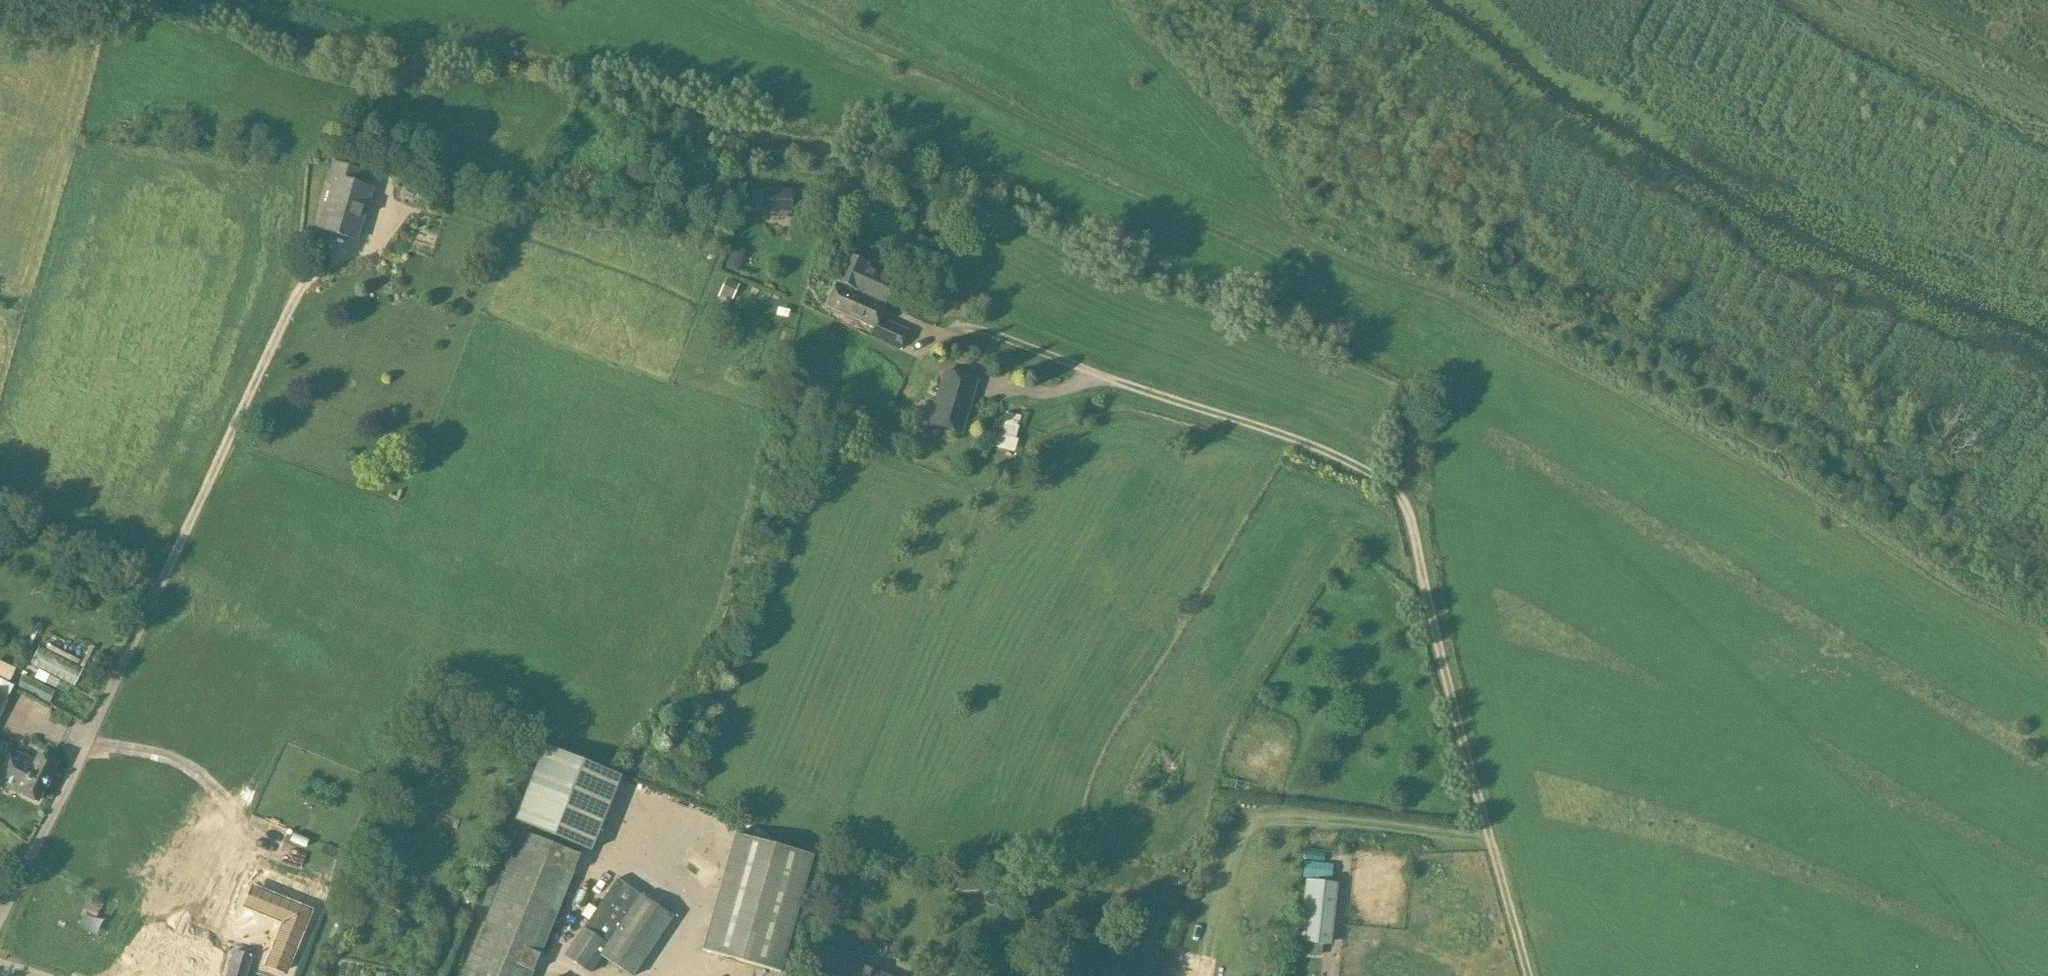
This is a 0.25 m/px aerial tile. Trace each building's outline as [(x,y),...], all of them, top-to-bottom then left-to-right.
[(325,183),(333,185),(320,228),(356,239),(372,186),(360,182),(363,172),(332,162),(325,183)] [(792,215),(793,189),(762,188),(762,214),(792,215)] [(886,303),(896,279),(866,266),(868,262),(849,254),(837,281),(886,303)] [(734,299),(740,285),(727,278),(718,298),(725,301),(728,296),(734,299)] [(900,349),(909,329),(880,316),(885,305),(837,283),(827,305),(875,326),(871,335),(900,349)] [(961,431),(976,379),(946,370),(931,422),(961,431)] [(1013,450),(1022,415),(1002,409),(998,424),(1000,425),(995,445),(1013,450)] [(75,685),(86,665),(42,642),(31,662),(75,685)] [(0,694),(0,717),(9,698),(8,698),(0,694)] [(620,776),(545,746),(516,818),(591,849),(620,776)] [(9,749),(0,767),(0,781),(37,799),(56,762),(40,753),(35,763),(9,749)] [(581,853),(522,830),(463,975),(532,975),(581,853)] [(781,971),(814,855),(736,832),(702,949),(781,971)] [(1307,862),(1306,877),(1316,877),(1316,872),(1333,873),(1333,863),(1307,862)] [(982,878),(981,870),(958,871),(958,879),(982,878)] [(633,975),(674,915),(616,877),(564,955),(591,973),(603,956),(633,975)] [(186,878),(163,939),(186,948),(209,887),(186,878)] [(1327,944),(1334,882),(1308,879),(1301,941),(1327,944)] [(244,917),(281,932),(264,972),(273,975),(284,975),(307,921),(251,898),(244,917)] [(831,928),(826,938),(845,947),(850,936),(831,928)] [(175,944),(167,963),(160,960),(154,975),(211,975),(217,960),(175,944)] [(226,975),(249,975),(255,952),(234,947),(226,975)] [(861,963),(863,959),(839,948),(829,968),(846,975),(889,975),(861,963)]
